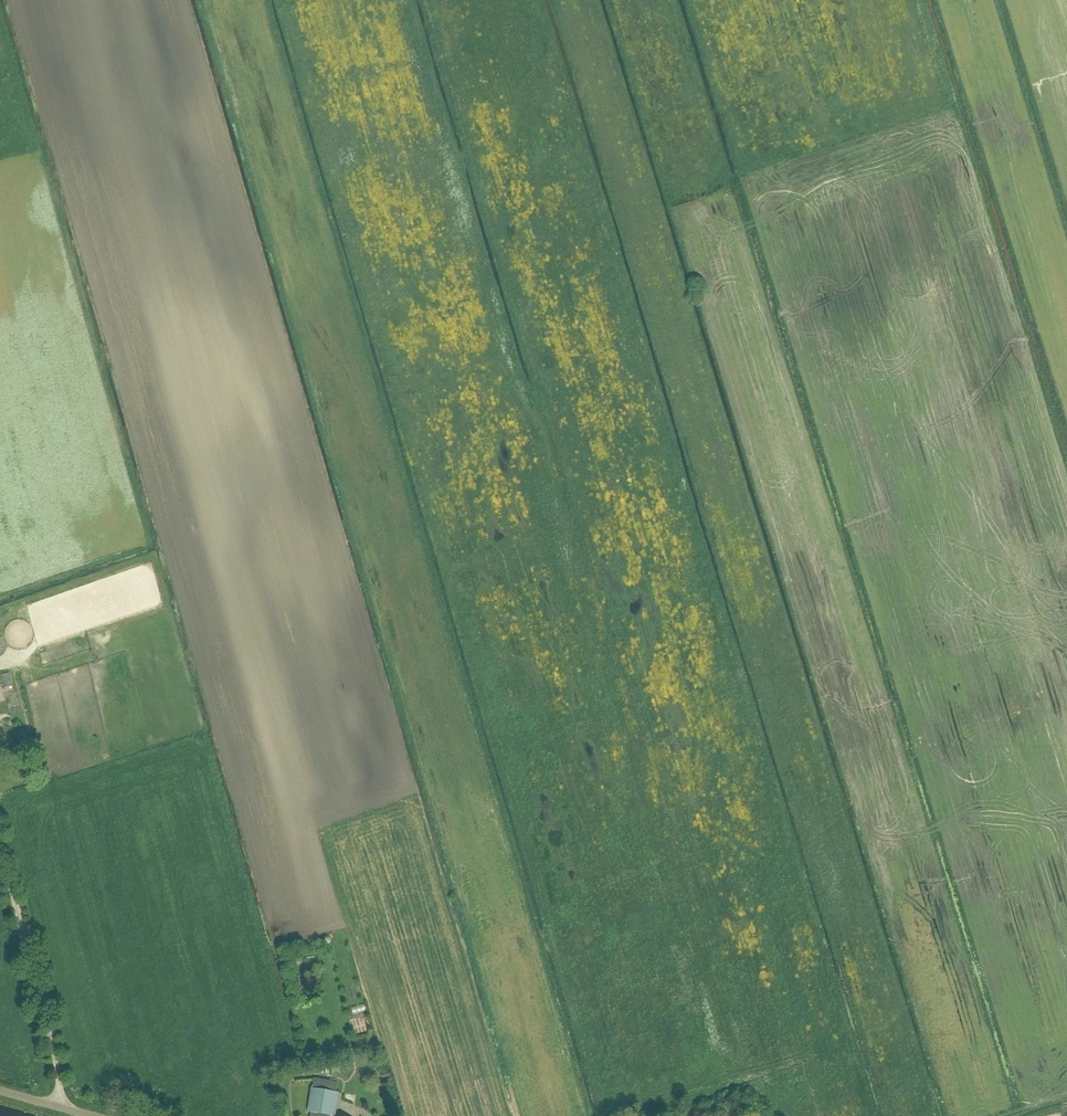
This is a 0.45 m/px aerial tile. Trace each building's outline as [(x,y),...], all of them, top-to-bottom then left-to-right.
[(145,623),(132,623),(132,637),(145,637),(145,623)] [(368,1007),(354,1009),(355,1017),(369,1015),(368,1007)] [(337,1094),(312,1090),(308,1112),(334,1115),(337,1094)]
